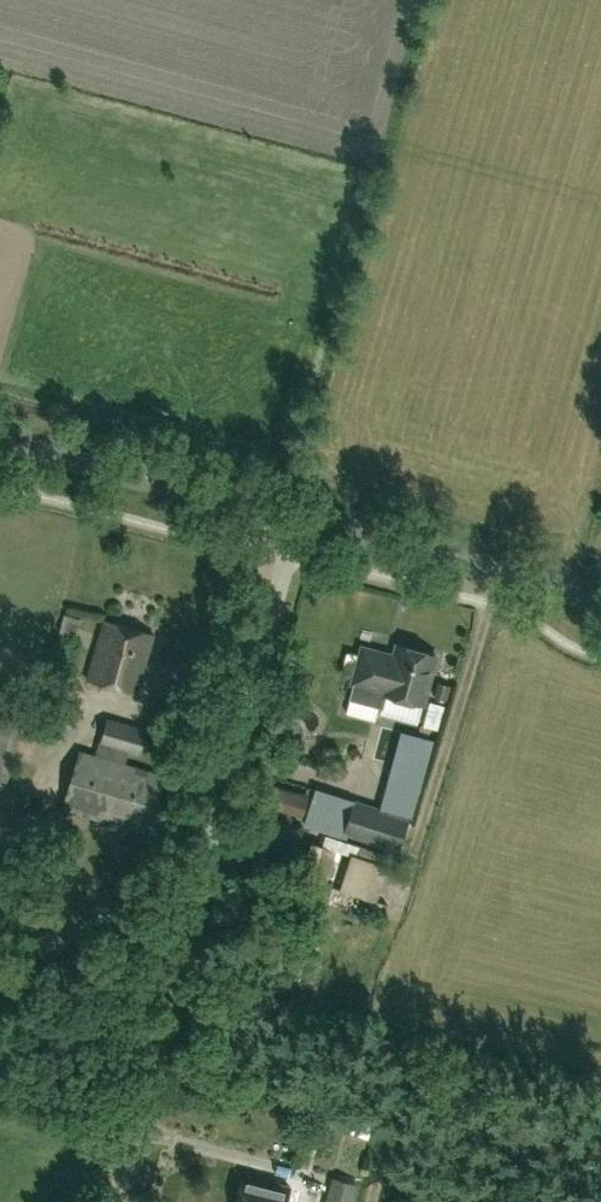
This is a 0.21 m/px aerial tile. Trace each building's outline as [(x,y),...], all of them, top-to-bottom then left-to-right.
[(59,633),(77,637),(81,618),(64,614),(59,633)] [(103,620),(89,681),(138,693),(153,632),(103,620)] [(363,649),(353,682),(349,698),(381,707),(384,694),(422,705),(436,655),(398,645),(394,657),(363,649)] [(444,698),(448,685),(435,681),(431,695),(444,698)] [(0,701),(0,780),(7,782),(28,707),(0,699),(0,701)] [(168,708),(153,702),(145,726),(161,731),(168,708)] [(78,751),(62,808),(148,833),(165,776),(124,764),(127,751),(140,755),(147,730),(107,718),(96,756),(78,751)] [(407,819),(428,755),(398,747),(381,811),(407,819)] [(271,785),(266,803),(302,813),(307,796),(271,785)] [(40,809),(41,806),(41,803),(40,799),(38,797),(35,795),(32,794),(29,795),(26,796),(24,798),(22,801),(22,805),(22,808),(24,810),(26,813),(29,814),(33,814),(36,813),(38,811),(40,809)] [(345,832),(398,849),(407,819),(355,802),(345,832)] [(326,835),(323,845),(311,842),(300,881),(326,888),(337,850),(397,871),(401,860),(326,835)] [(340,1125),(370,1136),(375,1124),(345,1113),(344,1116),(333,1112),(330,1121),(340,1124),(340,1125)] [(290,1187),(242,1175),(235,1201),(286,1201),(290,1187)]
